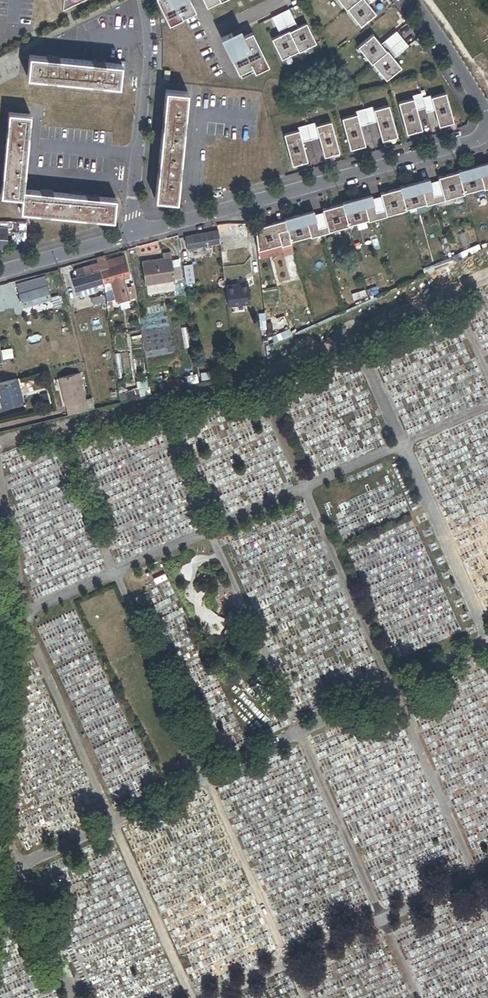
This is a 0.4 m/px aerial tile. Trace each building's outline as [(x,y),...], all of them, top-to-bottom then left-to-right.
[(170,23),(194,11),(189,0),(158,0),(170,23)] [(346,9),(347,8),(361,25),(376,13),(368,4),(373,0),(339,0),(346,9)] [(288,9),(272,17),(280,35),(272,39),(281,58),(298,50),(298,51),(315,43),(305,23),(298,27),(288,9)] [(374,35),(359,47),(373,64),(373,63),(387,80),(402,68),(394,58),(409,46),(398,32),(382,44),(374,35)] [(267,65),(251,33),(235,41),(231,33),(221,38),(242,78),(267,65)] [(120,86),(122,65),(27,56),(25,77),(120,86)] [(187,93),(166,91),(155,199),(177,201),(187,93)] [(421,93),(412,96),(413,99),(398,103),(407,134),(422,130),(417,110),(425,108),(426,111),(434,109),(440,129),(455,124),(446,94),(432,97),(431,94),(422,97),(421,93)] [(373,107),(355,112),(356,115),(342,119),(350,150),(366,145),(360,127),(376,122),(382,141),(397,136),(389,106),(374,110),(373,107)] [(30,115),(9,113),(1,196),(22,198),(21,212),(113,220),(115,199),(23,190),(30,115)] [(298,131),(284,134),(293,166),(307,161),(303,142),(319,137),(324,157),(339,153),(331,122),(317,126),(316,123),(297,128),(298,131)] [(255,228),(258,251),(282,245),(283,247),(293,245),(292,242),(312,236),(313,238),(329,234),(328,233),(349,227),(349,226),(369,220),(370,223),(387,218),(386,217),(407,212),(407,210),(427,205),(428,207),(444,202),(444,201),(465,195),(465,194),(486,189),(486,190),(487,189),(487,163),(459,171),(459,172),(437,178),(438,180),(415,187),(414,183),(401,187),(401,188),(379,194),(380,196),(357,203),(356,199),(342,203),(343,204),(322,209),(323,212),(300,219),(298,215),(285,219),(285,220),(255,228)] [(11,223),(0,222),(0,248),(6,249),(7,229),(11,229),(11,223)] [(244,227),(243,225),(231,224),(229,224),(217,225),(217,231),(220,244),(248,239),(246,227),(244,227)] [(187,250),(220,244),(217,231),(185,237),(187,250)] [(163,259),(142,262),(145,284),(175,280),(170,253),(162,254),(163,259)] [(98,264),(103,283),(111,281),(124,277),(129,276),(124,257),(98,264)] [(95,285),(103,283),(98,264),(75,270),(77,277),(72,279),(75,291),(78,290),(95,285)] [(183,266),(186,284),(194,283),(191,265),(183,266)] [(111,281),(117,302),(117,304),(130,300),(124,277),(111,281)] [(26,281),(26,279),(15,282),(19,294),(34,290),(31,280),(26,281)] [(117,302),(111,281),(103,283),(104,294),(106,302),(115,300),(116,302),(117,302)] [(226,285),(229,307),(251,305),(249,283),(226,285)] [(78,290),(80,296),(97,291),(95,285),(78,290)] [(47,286),(34,290),(19,294),(22,307),(51,299),(47,286)] [(91,298),(92,305),(106,302),(104,294),(91,298)] [(58,378),(65,406),(86,401),(86,399),(80,373),(58,378)] [(22,378),(0,384),(0,400),(6,398),(9,410),(28,405),(22,378)] [(149,387),(119,394),(121,401),(151,394),(149,387)] [(95,409),(92,398),(86,399),(86,401),(88,410),(95,409)] [(65,406),(67,415),(88,410),(86,401),(65,406)]
